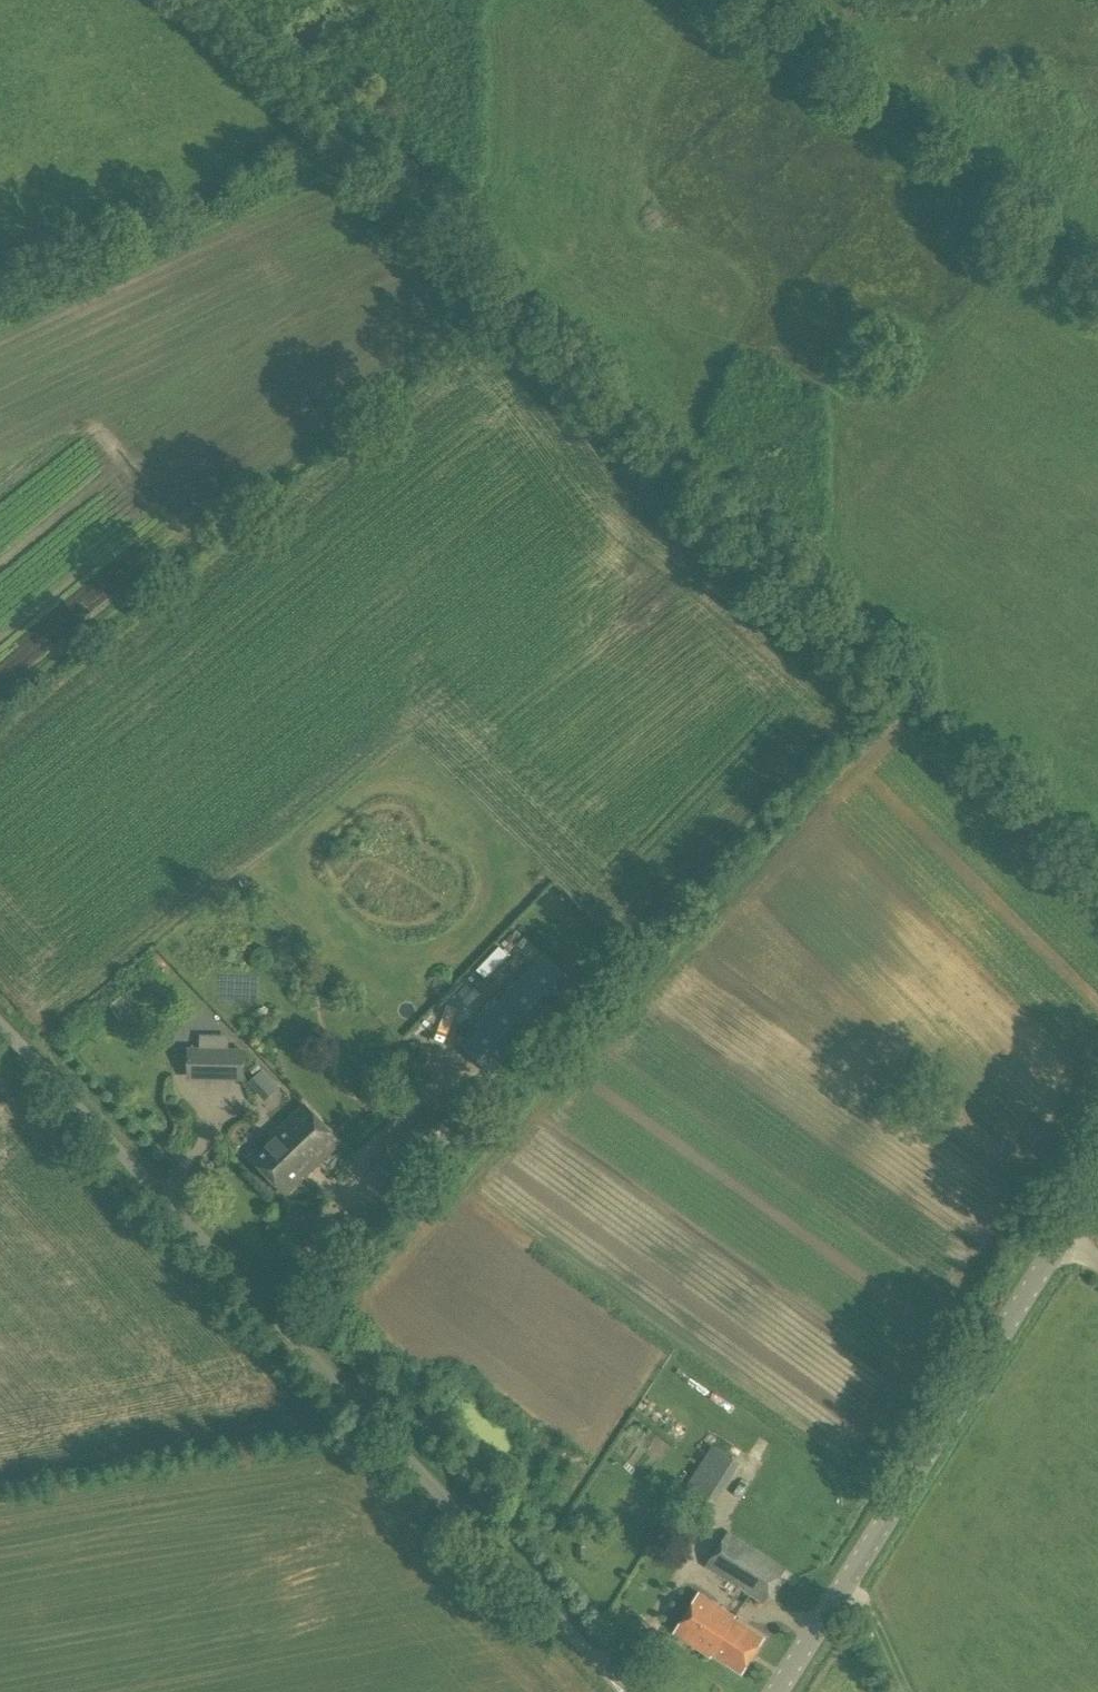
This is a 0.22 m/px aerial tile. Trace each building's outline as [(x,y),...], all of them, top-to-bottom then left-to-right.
[(495,1080),(581,989),(545,955),(459,1046),(495,1080)] [(242,1075),(243,1050),(228,1049),(188,1049),(187,1074),(242,1075)] [(268,1096),(282,1082),(265,1065),(251,1078),(268,1096)] [(289,1126),(307,1109),(304,1106),(249,1158),(286,1197),(305,1179),(291,1164),(309,1147),(289,1126)] [(711,1510),(740,1464),(712,1446),(682,1492),(711,1510)] [(764,1604),(786,1568),(726,1531),(704,1567),(764,1604)] [(711,1655),(735,1617),(699,1595),(674,1634),(709,1656),(710,1655),(711,1655)] [(735,1617),(711,1655),(741,1674),(763,1638),(734,1620),(735,1617)]
